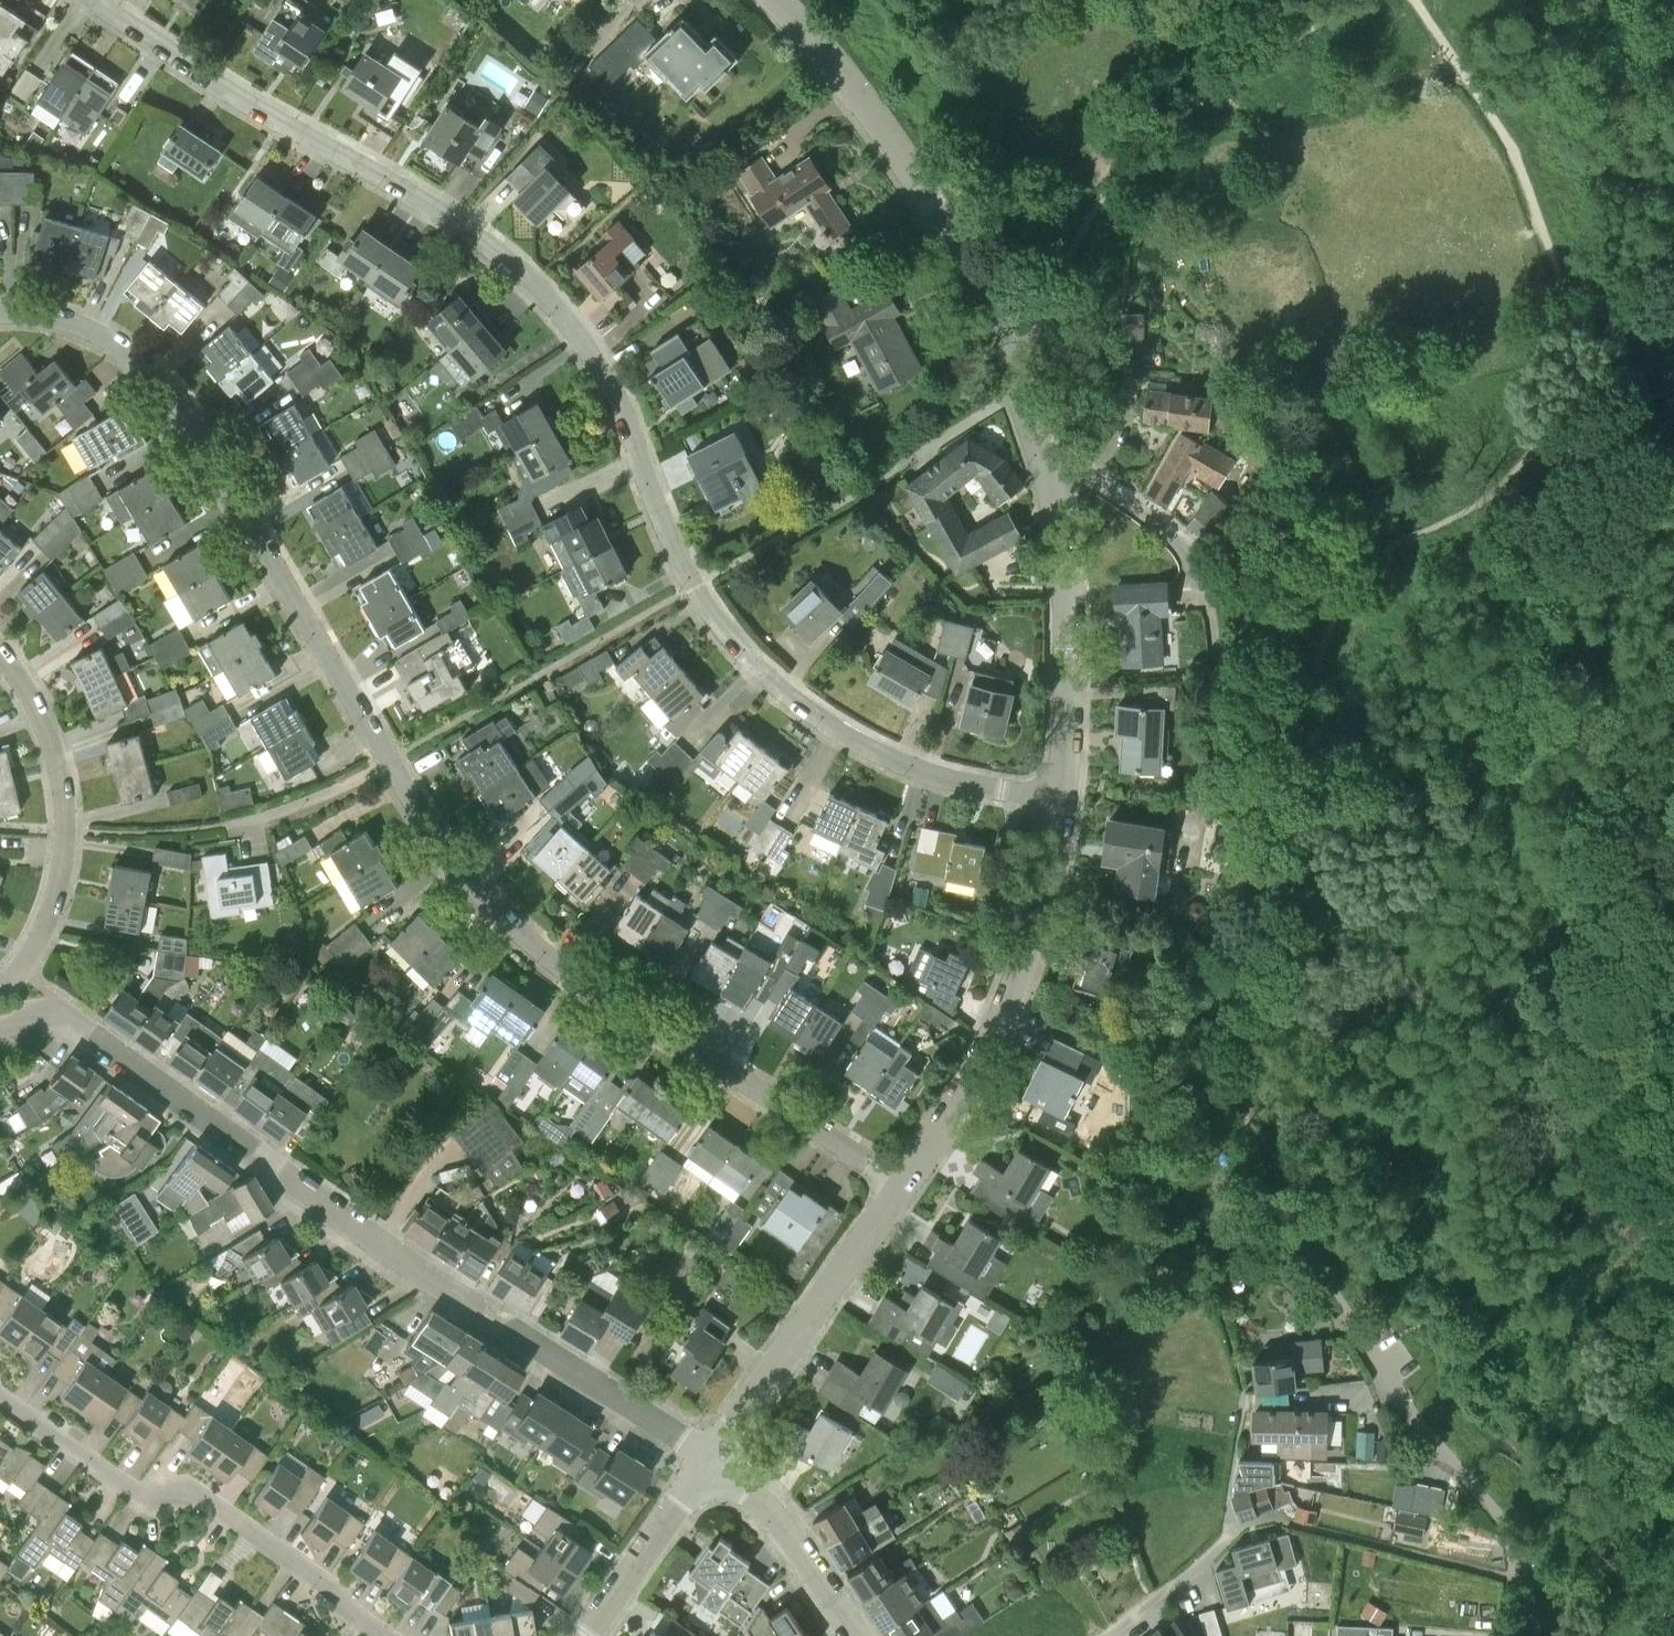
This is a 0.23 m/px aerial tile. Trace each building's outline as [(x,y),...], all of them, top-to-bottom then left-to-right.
[(199,9),(196,7),(201,0),(175,0),(196,14),(199,9)] [(0,3),(0,86),(5,90),(14,78),(5,72),(14,60),(15,61),(46,15),(36,8),(28,3),(22,12),(27,15),(24,18),(20,15),(1,2),(0,3)] [(303,65),(325,32),(283,4),(252,51),(272,64),(281,50),(303,65)] [(659,41),(637,19),(589,65),(608,84),(631,62),(635,66),(646,55),(688,99),(702,86),(706,91),(740,59),(717,34),(709,42),(684,16),(659,41)] [(38,101),(62,118),(81,92),(78,90),(95,66),(71,51),(38,101)] [(401,76),(366,54),(344,88),(379,110),(389,95),(401,102),(419,74),(407,66),(401,76)] [(81,92),(62,118),(87,135),(121,84),(95,66),(78,90),(81,92)] [(25,105),(42,80),(27,69),(10,94),(25,105)] [(549,99),(536,90),(526,106),(539,115),(549,99)] [(482,127),(447,106),(426,141),(461,162),(470,146),(484,154),(501,125),(487,117),(482,127)] [(117,108),(110,119),(119,126),(127,114),(117,108)] [(165,151),(157,163),(173,174),(181,162),(203,177),(221,151),(183,125),(165,151)] [(34,131),(27,141),(37,149),(45,138),(34,131)] [(540,145),(508,177),(519,188),(522,191),(515,198),(516,199),(539,222),(555,206),(559,206),(573,220),(586,207),(576,196),(570,191),(547,168),(555,160),(540,145)] [(14,151),(14,157),(14,164),(24,164),(24,151),(14,151)] [(777,180),(762,157),(738,173),(774,226),(806,204),(832,244),(854,229),(827,189),(829,188),(810,158),(777,180)] [(13,172),(0,172),(0,204),(13,205),(13,172)] [(34,172),(13,172),(13,205),(27,205),(27,184),(34,184),(34,172)] [(234,208),(228,217),(259,238),(265,229),(288,196),(259,176),(247,193),(246,192),(234,208)] [(317,215),(288,196),(265,229),(290,245),(278,262),(289,270),(304,248),(298,244),(317,215)] [(126,236),(138,242),(153,213),(135,203),(125,222),(131,225),(126,236)] [(153,213),(138,242),(150,248),(159,230),(165,233),(171,222),(153,213)] [(64,266),(76,225),(46,216),(40,233),(34,231),(25,260),(33,262),(35,257),(64,266)] [(602,299),(641,265),(637,260),(646,252),(620,219),(603,233),(611,242),(577,270),(602,299)] [(76,225),(64,266),(103,278),(111,255),(115,256),(120,239),(76,225)] [(370,278),(391,247),(364,229),(355,242),(352,240),(341,256),(328,247),(319,261),(339,274),(346,262),(370,278)] [(391,247),(370,278),(366,284),(400,307),(416,284),(411,280),(420,268),(391,247)] [(151,315),(177,283),(150,261),(129,287),(141,297),(136,303),(151,315)] [(219,294),(230,304),(252,282),(236,266),(228,274),(233,280),(219,294)] [(294,277),(280,267),(269,283),(284,292),(294,277)] [(252,282),(230,304),(238,313),(252,299),(257,303),(266,295),(252,282)] [(177,283),(151,315),(167,328),(172,321),(184,331),(205,305),(177,283)] [(851,312),(838,286),(813,303),(837,346),(853,337),(882,390),(920,370),(891,316),(900,312),(889,291),(851,312)] [(429,323),(452,350),(484,323),(461,296),(429,323)] [(1124,342),(1145,342),(1147,312),(1125,311),(1124,342)] [(484,323),(452,350),(474,377),(507,350),(484,323)] [(208,365),(220,380),(252,353),(230,326),(204,347),(214,359),(208,365)] [(679,333),(652,351),(655,355),(663,368),(654,374),(653,375),(674,408),(678,405),(683,414),(698,404),(693,395),(730,371),(708,334),(688,347),(679,333)] [(288,372),(297,384),(322,366),(321,365),(310,348),(300,355),(304,361),(288,372)] [(77,385),(57,360),(40,374),(23,353),(0,372),(0,373),(16,392),(24,386),(45,412),(77,385)] [(252,353),(220,380),(233,395),(239,389),(249,402),(275,380),(252,353)] [(332,358),(321,365),(322,366),(297,384),(304,394),(320,383),(324,388),(343,375),(332,358)] [(1147,391),(1143,420),(1209,428),(1225,430),(1229,401),(1212,399),(1171,394),(1165,393),(1166,385),(1148,383),(1147,391)] [(76,429),(95,414),(85,402),(67,417),(76,429)] [(277,456),(313,435),(295,404),(266,421),(274,435),(267,439),(277,456)] [(538,404),(502,424),(517,451),(554,431),(538,404)] [(137,440),(121,411),(83,432),(84,433),(76,438),(92,466),(116,452),(120,459),(147,443),(143,437),(137,440)] [(461,440),(474,432),(463,415),(450,424),(461,440)] [(34,461),(47,451),(28,427),(25,429),(26,430),(16,438),(34,461)] [(348,469),(386,447),(376,429),(355,441),(359,447),(341,457),(348,469)] [(533,480),(531,490),(534,495),(542,490),(543,491),(567,478),(560,465),(570,459),(554,431),(517,451),(533,480)] [(686,436),(690,445),(700,440),(695,431),(686,436)] [(748,494),(741,480),(756,473),(737,433),(690,456),(711,500),(723,494),(727,504),(748,494)] [(1216,470),(1224,456),(1185,433),(1150,494),(1167,503),(1193,457),(1216,470)] [(330,466),(313,435),(277,456),(286,473),(293,469),(301,482),(330,466)] [(1024,484),(1003,459),(969,440),(908,486),(958,574),(1023,537),(1010,513),(968,537),(945,497),(977,472),(1002,502),(1024,484)] [(386,447),(348,469),(355,481),(373,471),(376,476),(397,464),(386,447)] [(124,523),(135,517),(171,495),(155,469),(108,496),(124,523)] [(59,491),(66,504),(96,486),(89,473),(59,491)] [(1206,540),(1214,531),(1233,505),(1232,504),(1240,492),(1229,482),(1189,525),(1206,540)] [(66,504),(68,507),(74,517),(104,499),(96,486),(66,504)] [(315,521),(324,538),(361,517),(343,487),(314,504),(322,517),(315,521)] [(171,495),(135,517),(151,543),(187,522),(171,495)] [(498,509),(508,527),(536,513),(530,501),(513,509),(510,503),(498,509)] [(10,514),(0,506),(0,526),(10,514)] [(536,513),(508,527),(517,546),(529,540),(527,534),(543,527),(565,569),(613,545),(599,516),(590,521),(582,506),(543,526),(536,513)] [(75,519),(74,517),(68,507),(33,539),(43,549),(75,519)] [(361,517),(324,538),(334,555),(341,551),(349,564),(378,548),(361,517)] [(390,539),(397,551),(425,535),(415,517),(404,523),(407,529),(390,539)] [(75,519),(43,549),(52,559),(82,531),(75,519)] [(438,547),(449,543),(442,525),(431,528),(438,547)] [(1,574),(22,549),(0,530),(0,573),(1,574)] [(882,535),(877,531),(870,531),(866,536),(866,542),(871,547),(877,547),(882,542),(882,535)] [(425,535),(397,551),(404,563),(421,553),(425,559),(435,553),(425,535)] [(164,566),(180,593),(216,572),(200,545),(164,566)] [(574,596),(588,589),(590,592),(628,573),(613,545),(565,569),(561,571),(574,596)] [(112,581),(142,563),(135,551),(105,569),(112,581)] [(142,563),(112,581),(119,593),(149,575),(142,563)] [(363,603),(372,620),(409,599),(391,569),(362,585),(370,599),(363,603)] [(39,616),(64,596),(44,571),(19,592),(39,616)] [(216,572),(180,593),(195,620),(231,599),(216,572)] [(882,572),(859,597),(870,607),(893,582),(882,572)] [(812,640),(841,613),(826,596),(826,595),(815,582),(784,610),(812,640)] [(1162,661),(1159,614),(1167,614),(1165,583),(1117,586),(1119,617),(1123,616),(1126,664),(1162,661)] [(84,619),(64,596),(39,616),(59,640),(84,619)] [(102,628),(129,610),(121,598),(94,616),(102,628)] [(409,599),(372,620),(382,637),(389,633),(397,647),(426,630),(410,602),(409,599)] [(443,633),(448,630),(470,617),(460,599),(450,605),(453,610),(436,620),(443,633)] [(129,610),(102,628),(109,639),(136,622),(129,610)] [(596,628),(589,617),(573,626),(569,620),(557,626),(568,645),(596,628)] [(951,655),(960,622),(946,618),(937,651),(951,655)] [(214,675),(224,669),(260,648),(245,621),(198,648),(214,675)] [(974,626),(960,622),(951,655),(965,658),(974,626)] [(156,658),(186,640),(179,628),(149,646),(156,658)] [(443,633),(397,660),(399,662),(410,681),(408,682),(425,711),(451,696),(453,699),(469,690),(462,677),(474,670),(477,668),(459,638),(454,641),(448,630),(443,633)] [(642,646),(617,667),(626,678),(634,672),(654,696),(684,670),(664,646),(655,635),(642,646)] [(879,666),(871,680),(913,704),(921,690),(920,689),(928,675),(909,664),(917,649),(897,638),(889,652),(887,656),(881,667),(879,666)] [(186,640),(156,658),(163,670),(193,652),(186,640)] [(73,662),(86,690),(131,668),(124,652),(108,661),(102,648),(73,662)] [(260,648),(224,669),(240,696),(276,675),(260,648)] [(589,683),(602,676),(599,672),(615,662),(608,650),(580,666),(586,678),(589,683)] [(586,678),(580,666),(564,674),(571,687),(586,678)] [(684,670),(654,696),(675,721),(667,727),(679,738),(705,708),(699,701),(705,696),(684,670)] [(126,671),(86,690),(100,718),(122,707),(127,722),(152,713),(147,700),(145,694),(139,697),(126,671)] [(1003,734),(1015,680),(975,671),(963,725),(1003,734)] [(546,709),(560,701),(552,687),(538,695),(546,709)] [(152,713),(182,702),(179,695),(177,689),(150,698),(147,700),(152,713)] [(253,717),(270,748),(307,727),(297,710),(290,714),(282,700),(253,717)] [(187,715),(182,702),(152,713),(156,726),(187,715)] [(231,716),(224,703),(210,711),(206,703),(201,702),(187,709),(190,714),(201,733),(231,716)] [(1119,706),(1117,734),(1124,735),(1122,769),(1161,772),(1164,708),(1143,707),(1119,706)] [(231,716),(201,733),(211,751),(221,745),(218,739),(238,728),(231,716)] [(593,718),(589,719),(586,721),(584,724),(584,728),(587,732),(590,733),(594,733),(597,731),(599,727),(599,723),(596,720),(593,718)] [(471,751),(456,762),(461,768),(465,766),(483,792),(519,767),(500,740),(505,737),(495,723),(493,719),(463,740),(471,751)] [(288,779),(317,762),(309,748),(316,744),(307,727),(270,748),(258,754),(268,771),(279,764),(288,779)] [(717,735),(702,750),(715,761),(724,768),(740,780),(765,749),(739,729),(728,743),(725,740),(725,739),(725,737),(724,736),(723,735),(722,734),(721,734),(720,734),(718,734),(717,735)] [(116,772),(149,764),(141,734),(108,742),(116,772)] [(658,750),(648,760),(651,763),(662,773),(684,750),(675,741),(662,754),(658,750)] [(12,780),(4,749),(0,750),(0,783),(12,780)] [(790,768),(765,749),(740,780),(765,800),(790,768)] [(676,787),(686,777),(681,773),(694,760),(687,753),(684,750),(662,773),(676,787)] [(519,767),(483,792),(506,825),(527,811),(523,805),(538,795),(552,785),(534,757),(519,767)] [(567,777),(552,789),(560,798),(585,777),(572,762),(562,771),(567,777)] [(157,794),(149,764),(116,772),(124,803),(157,794)] [(585,777),(560,798),(570,810),(592,791),(596,796),(605,788),(591,772),(585,777)] [(0,783),(0,815),(19,810),(12,780),(0,783)] [(173,805),(204,797),(200,784),(169,791),(173,805)] [(232,794),(231,788),(218,791),(222,811),(254,804),(251,789),(232,794)] [(843,842),(844,843),(860,807),(830,793),(814,829),(816,830),(810,842),(837,855),(843,842)] [(843,842),(840,850),(855,857),(877,868),(886,849),(885,849),(887,844),(879,840),(886,825),(889,820),(877,815),(860,807),(844,843),(843,842)] [(748,841),(765,852),(782,825),(770,818),(760,833),(755,830),(748,841)] [(1110,819),(1104,863),(1120,865),(1116,889),(1155,895),(1164,896),(1170,889),(1172,880),(1167,872),(1159,871),(1159,866),(1165,827),(1110,819)] [(782,825),(765,852),(783,862),(790,851),(784,848),(794,833),(782,825)] [(559,879),(587,848),(563,826),(551,838),(546,834),(526,856),(532,862),(536,858),(559,879)] [(347,878),(382,858),(367,831),(350,841),(343,830),(321,843),(327,855),(332,852),(347,878)] [(956,840),(957,834),(936,830),(935,836),(921,833),(913,871),(927,874),(930,863),(948,867),(946,878),(976,885),(975,891),(991,894),(995,874),(981,871),(986,846),(956,840)] [(274,843),(279,851),(294,843),(289,834),(274,843)] [(283,865),(313,848),(306,835),(294,843),(279,851),(276,853),(283,865)] [(636,875),(655,849),(639,837),(630,848),(636,852),(625,866),(636,875)] [(192,870),(192,868),(192,861),(192,854),(156,847),(154,863),(192,870)] [(612,870),(587,848),(559,879),(589,906),(606,887),(601,882),(612,870)] [(672,861),(655,849),(636,875),(647,883),(659,867),(664,871),(672,861)] [(192,861),(192,868),(205,867),(213,917),(239,913),(239,910),(263,906),(260,893),(274,891),(269,861),(252,864),(254,873),(236,876),(233,862),(228,863),(227,853),(203,856),(204,859),(192,861)] [(382,858),(347,878),(363,906),(398,885),(382,858)] [(114,885),(112,893),(146,900),(148,890),(149,890),(153,871),(115,864),(112,885),(114,885)] [(885,909),(896,872),(883,867),(875,891),(869,890),(865,903),(885,909)] [(709,922),(725,895),(707,884),(701,894),(707,898),(697,915),(709,922)] [(641,945),(671,900),(655,889),(647,901),(638,895),(616,929),(641,945)] [(146,900),(112,893),(106,925),(141,932),(146,900)] [(674,895),(671,900),(641,945),(668,963),(690,929),(676,920),(687,903),(674,895)] [(743,905),(725,895),(709,922),(721,930),(731,913),(736,916),(743,905)] [(1193,900),(1187,905),(1185,913),(1190,920),(1199,922),(1205,917),(1207,908),(1202,901),(1193,900)] [(883,908),(870,904),(867,915),(879,919),(883,908)] [(392,942),(414,963),(442,934),(420,913),(392,942)] [(336,955),(364,933),(356,922),(328,944),(336,955)] [(159,948),(187,952),(189,936),(161,932),(159,948)] [(373,944),(364,933),(336,955),(345,966),(373,944)] [(442,934),(414,963),(436,986),(465,956),(442,934)] [(1121,986),(1134,947),(1098,935),(1090,958),(1083,956),(1073,987),(1104,996),(1109,981),(1121,986)] [(714,941),(693,976),(718,991),(739,956),(745,945),(729,936),(723,946),(714,941)] [(1002,943),(991,939),(984,955),(994,960),(1002,943)] [(821,951),(803,940),(786,968),(798,975),(809,958),(815,961),(821,951)] [(324,963),(334,954),(324,942),(313,951),(324,963)] [(920,946),(908,972),(921,977),(914,993),(929,1002),(952,1017),(961,996),(956,993),(950,990),(955,980),(961,982),(971,960),(952,951),(948,959),(933,952),(925,949),(920,946)] [(941,946),(938,953),(948,957),(951,950),(941,946)] [(182,980),(185,978),(189,953),(187,952),(159,948),(154,975),(182,980)] [(767,972),(739,956),(718,991),(746,1008),(767,972)] [(246,975),(260,985),(269,972),(255,963),(246,975)] [(294,970),(286,980),(298,989),(306,979),(294,970)] [(456,1016),(441,1032),(446,1036),(457,1023),(468,1031),(474,1023),(489,1034),(493,1028),(499,1020),(519,992),(514,988),(504,980),(494,974),(475,1001),(474,1002),(464,1016),(458,1012),(456,1016)] [(138,1000),(123,989),(113,1003),(114,1004),(106,1015),(136,1036),(172,985),(182,980),(154,975),(138,1000)] [(170,1012),(181,997),(183,997),(184,996),(186,995),(187,995),(187,994),(189,992),(190,990),(190,989),(190,987),(190,986),(190,984),(190,983),(189,981),(188,980),(186,978),(185,978),(182,980),(172,985),(136,1036),(159,1052),(181,1020),(170,1012)] [(864,1017),(881,991),(865,980),(858,989),(863,993),(853,1010),(864,1017)] [(796,1039),(818,1005),(792,988),(770,1022),(796,1039)] [(899,1003),(881,991),(864,1017),(876,1024),(885,1009),(892,1014),(899,1003)] [(519,992),(499,1020),(525,1038),(545,1010),(519,992)] [(332,1018),(340,1007),(326,996),(318,1007),(332,1018)] [(416,1009),(408,1018),(424,1031),(445,1007),(434,998),(421,1013),(416,1009)] [(952,1017),(929,1002),(917,1019),(929,1027),(932,1021),(948,1032),(956,1020),(952,1017)] [(346,1006),(338,1017),(347,1024),(356,1012),(347,1005),(346,1006)] [(818,1005),(796,1039),(822,1056),(844,1021),(818,1005)] [(456,1016),(445,1007),(424,1031),(415,1042),(438,1061),(444,1052),(431,1043),(434,1039),(435,1040),(456,1016)] [(561,1085),(571,1070),(591,1042),(566,1025),(546,1053),(538,1064),(539,1064),(536,1068),(561,1085)] [(247,1041),(259,1050),(260,1048),(267,1038),(255,1029),(247,1041)] [(169,1060),(194,1078),(213,1052),(188,1034),(169,1060)] [(1065,1117),(1084,1076),(1075,1072),(1085,1052),(1053,1036),(1037,1070),(1046,1074),(1033,1101),(1065,1117)] [(871,1088),(894,1054),(868,1037),(845,1071),(871,1088)] [(571,1070),(585,1080),(597,1088),(617,1060),(591,1042),(571,1070)] [(901,1043),(894,1054),(871,1088),(897,1106),(920,1072),(905,1062),(913,1051),(901,1043)] [(213,1052),(194,1078),(224,1099),(232,1087),(247,1065),(219,1045),(213,1052)] [(249,1063),(247,1065),(232,1087),(244,1095),(235,1107),(260,1125),(282,1093),(295,1073),(260,1048),(259,1050),(249,1063)] [(497,1074),(509,1083),(528,1056),(516,1048),(497,1074)] [(87,1100),(103,1077),(69,1054),(44,1091),(41,1086),(27,1096),(29,1098),(17,1105),(29,1125),(41,1117),(37,1111),(51,1101),(56,1108),(71,1098),(75,1092),(87,1100)] [(528,1056),(509,1083),(520,1090),(536,1068),(539,1064),(538,1064),(528,1056)] [(618,1103),(644,1121),(663,1093),(638,1075),(618,1103)] [(99,1138),(147,1109),(110,1082),(96,1101),(112,1112),(96,1126),(76,1139),(70,1135),(52,1145),(62,1161),(99,1138)] [(520,1090),(509,1083),(496,1102),(506,1110),(520,1090)] [(282,1093),(260,1125),(283,1142),(293,1129),(304,1137),(320,1113),(299,1098),(296,1102),(282,1093)] [(663,1093),(644,1121),(670,1139),(689,1111),(663,1093)] [(569,1150),(581,1133),(600,1107),(589,1099),(558,1143),(569,1150)] [(485,1194),(525,1170),(512,1149),(513,1147),(493,1120),(502,1112),(493,1100),(452,1132),(487,1179),(479,1183),(485,1194)] [(600,1107),(581,1133),(594,1142),(612,1115),(600,1107)] [(147,1109),(99,1138),(103,1141),(106,1144),(97,1150),(109,1169),(126,1159),(131,1166),(135,1164),(139,1166),(147,1155),(151,1158),(159,1147),(162,1142),(156,1132),(158,1130),(155,1124),(159,1118),(147,1109)] [(691,1154),(716,1172),(736,1144),(710,1126),(691,1154)] [(188,1214),(207,1202),(202,1194),(207,1187),(217,1193),(233,1170),(196,1143),(160,1194),(179,1207),(176,1209),(179,1214),(186,1211),(188,1214)] [(736,1144),(716,1172),(742,1190),(761,1162),(736,1144)] [(1037,1188),(1050,1166),(1021,1148),(1006,1172),(983,1158),(975,1172),(982,1177),(971,1195),(1026,1228),(1035,1216),(1040,1218),(1053,1197),(1037,1188)] [(547,1169),(566,1159),(561,1150),(542,1160),(547,1169)] [(644,1177),(656,1185),(674,1159),(662,1150),(644,1177)] [(674,1159),(656,1185),(666,1193),(685,1166),(674,1159)] [(46,1189),(59,1171),(54,1167),(39,1176),(39,1178),(39,1179),(40,1181),(40,1183),(41,1184),(42,1185),(43,1187),(46,1189)] [(0,1182),(0,1192),(3,1194),(23,1182),(17,1172),(0,1182)] [(253,1174),(212,1197),(223,1215),(225,1220),(245,1208),(252,1220),(273,1208),(253,1174)] [(591,1186),(599,1199),(613,1191),(605,1177),(591,1186)] [(403,1227),(432,1248),(455,1213),(458,1210),(459,1210),(481,1196),(485,1194),(479,1183),(474,1187),(470,1180),(448,1192),(441,1186),(432,1196),(430,1195),(420,1209),(417,1207),(403,1227)] [(783,1199),(779,1196),(762,1219),(801,1246),(810,1234),(808,1233),(826,1207),(793,1184),(783,1199)] [(134,1245),(157,1230),(134,1192),(110,1207),(134,1245)] [(455,1213),(432,1248),(442,1254),(443,1256),(451,1261),(453,1261),(456,1263),(479,1228),(481,1229),(491,1213),(481,1196),(459,1210),(458,1210),(455,1213)] [(37,1221),(48,1208),(37,1198),(26,1211),(37,1221)] [(609,1221),(623,1213),(615,1200),(601,1208),(609,1221)] [(715,1227),(727,1235),(740,1216),(745,1208),(734,1201),(715,1227)] [(43,1226),(53,1234),(60,1223),(50,1216),(43,1226)] [(740,1216),(727,1235),(721,1243),(734,1251),(752,1225),(740,1216)] [(1008,1229),(988,1218),(988,1219),(989,1220),(984,1227),(971,1219),(957,1243),(933,1229),(925,1243),(937,1250),(928,1265),(963,1286),(964,1285),(983,1296),(987,1262),(1006,1230),(1007,1231),(1008,1229)] [(491,1256),(494,1252),(503,1238),(492,1231),(490,1235),(481,1229),(479,1228),(456,1263),(478,1277),(491,1256)] [(254,1280),(264,1274),(264,1273),(291,1257),(291,1258),(298,1254),(299,1253),(277,1240),(276,1237),(263,1245),(258,1243),(252,1233),(225,1249),(234,1264),(241,1259),(254,1280)] [(494,1252),(491,1256),(502,1263),(488,1285),(507,1297),(531,1263),(510,1250),(513,1245),(503,1238),(494,1252)] [(654,1245),(640,1254),(648,1266),(662,1257),(654,1245)] [(582,1280),(601,1269),(593,1255),(574,1266),(582,1280)] [(264,1273),(264,1274),(272,1287),(279,1283),(292,1303),(329,1281),(336,1277),(337,1276),(315,1263),(314,1261),(301,1268),(296,1267),(291,1258),(291,1257),(264,1273)] [(531,1263),(507,1297),(526,1309),(548,1274),(531,1263)] [(614,1294),(592,1280),(561,1332),(592,1350),(606,1327),(629,1341),(649,1307),(618,1288),(614,1294)] [(329,1281),(292,1303),(300,1316),(309,1311),(322,1332),(323,1331),(331,1344),(368,1323),(359,1309),(374,1300),(375,1299),(353,1286),(352,1284),(339,1291),(334,1290),(329,1281)] [(40,1309),(4,1283),(0,1288),(0,1315),(4,1318),(0,1323),(0,1340),(4,1341),(9,1344),(14,1347),(40,1309)] [(941,1296),(924,1285),(917,1297),(908,1291),(900,1304),(886,1296),(870,1323),(927,1357),(935,1343),(932,1341),(945,1318),(953,1323),(964,1304),(965,1304),(966,1303),(944,1291),(941,1296)] [(157,1297),(146,1290),(140,1299),(151,1306),(157,1297)] [(698,1391),(722,1356),(718,1354),(727,1341),(723,1338),(732,1325),(705,1307),(694,1322),(698,1326),(685,1345),(689,1348),(671,1373),(698,1391)] [(68,1347),(69,1348),(78,1335),(40,1309),(14,1347),(19,1350),(23,1354),(27,1360),(31,1356),(35,1359),(45,1347),(60,1358),(61,1358),(68,1347)] [(404,1384),(407,1382),(407,1381),(440,1362),(442,1364),(463,1330),(431,1310),(410,1342),(409,1342),(403,1350),(414,1358),(411,1363),(412,1365),(398,1373),(404,1384)] [(187,1334),(196,1340),(201,1332),(193,1326),(187,1334)] [(407,1381),(407,1382),(432,1398),(443,1383),(436,1378),(448,1367),(457,1372),(458,1373),(479,1340),(463,1330),(442,1364),(440,1362),(407,1381)] [(69,1348),(68,1347),(61,1358),(60,1358),(52,1370),(69,1382),(59,1395),(64,1398),(62,1404),(68,1406),(74,1408),(79,1411),(105,1373),(69,1348),(78,1335),(69,1348)] [(1257,1392),(1297,1387),(1295,1372),(1325,1368),(1322,1339),(1291,1342),(1293,1357),(1254,1361),(1257,1392)] [(443,1383),(432,1398),(429,1403),(437,1407),(436,1408),(449,1416),(462,1396),(471,1401),(501,1354),(479,1340),(458,1373),(457,1372),(449,1385),(445,1382),(443,1383)] [(883,1409),(906,1371),(876,1353),(862,1376),(839,1362),(830,1376),(821,1391),(865,1417),(873,1403),(883,1409)] [(462,1396),(449,1416),(462,1425),(470,1412),(479,1417),(493,1394),(503,1400),(523,1368),(501,1354),(471,1401),(462,1396)] [(939,1364),(934,1372),(945,1378),(950,1371),(939,1364)] [(105,1373),(79,1411),(83,1415),(87,1419),(92,1424),(96,1421),(100,1424),(109,1411),(125,1423),(142,1399),(105,1373)] [(247,1385),(255,1390),(261,1382),(253,1377),(247,1385)] [(142,1399),(125,1423),(122,1427),(127,1430),(134,1442),(139,1439),(143,1442),(152,1429),(169,1441),(179,1427),(186,1417),(163,1401),(171,1390),(170,1384),(165,1380),(159,1381),(150,1392),(148,1391),(142,1399)] [(1041,1404),(1054,1396),(1044,1381),(1032,1389),(1041,1404)] [(540,1446),(562,1410),(536,1394),(532,1401),(520,1394),(499,1428),(522,1442),(526,1437),(540,1446)] [(186,1417),(179,1427),(195,1439),(186,1452),(190,1455),(188,1460),(195,1462),(200,1464),(205,1467),(231,1429),(195,1404),(186,1417)] [(589,1427),(562,1410),(540,1446),(555,1455),(551,1461),(574,1475),(595,1441),(584,1434),(589,1427)] [(1327,1445),(1328,1412),(1256,1410),(1256,1437),(1282,1437),(1282,1456),(1322,1457),(1323,1445),(1327,1445)] [(370,1422),(365,1411),(355,1416),(361,1427),(370,1422)] [(853,1431),(822,1412),(811,1431),(798,1422),(783,1447),(809,1463),(813,1457),(830,1468),(853,1431)] [(269,1456),(231,1429),(205,1467),(209,1471),(213,1475),(218,1481),(222,1477),(226,1480),(235,1467),(252,1479),(269,1456)] [(1389,1439),(1383,1438),(1377,1438),(1377,1458),(1388,1458),(1388,1448),(1389,1439)] [(9,1484),(12,1479),(27,1489),(17,1504),(29,1512),(46,1487),(35,1479),(44,1466),(28,1455),(27,1455),(16,1447),(15,1450),(0,1439),(0,1477),(9,1484)] [(612,1459),(597,1449),(576,1482),(601,1498),(605,1493),(622,1504),(633,1485),(638,1488),(649,1470),(641,1465),(641,1463),(632,1458),(632,1459),(618,1450),(612,1459)] [(1242,1519),(1259,1514),(1251,1489),(1281,1479),(1281,1462),(1239,1460),(1244,1476),(1236,1478),(1233,1494),(1242,1519)] [(300,1513),(317,1490),(279,1463),(253,1499),(258,1502),(265,1514),(270,1511),(274,1514),(283,1501),(300,1513)] [(491,1473),(480,1466),(473,1477),(483,1484),(491,1473)] [(405,1491),(409,1486),(399,1478),(392,1488),(397,1491),(405,1491)] [(1251,1489),(1259,1514),(1282,1505),(1294,1500),(1292,1495),(1288,1496),(1281,1479),(1251,1489)] [(46,1487),(29,1512),(40,1520),(57,1495),(46,1487)] [(1443,1518),(1447,1494),(1419,1488),(1398,1489),(1394,1507),(1394,1509),(1443,1518)] [(75,1568),(81,1559),(91,1546),(80,1538),(82,1535),(76,1530),(81,1523),(65,1512),(70,1504),(57,1495),(40,1520),(16,1554),(32,1565),(44,1555),(46,1556),(49,1551),(64,1561),(75,1568)] [(829,1543),(882,1510),(877,1502),(865,1510),(856,1495),(814,1520),(829,1543)] [(348,1547),(365,1523),(326,1496),(301,1533),(305,1536),(313,1548),(318,1545),(322,1548),(331,1535),(348,1547)] [(428,1496),(419,1508),(431,1518),(441,1506),(428,1496)] [(1313,1524),(1317,1509),(1299,1505),(1295,1519),(1313,1524)] [(548,1538),(541,1548),(576,1573),(591,1552),(565,1534),(573,1523),(546,1506),(534,1523),(540,1528),(538,1531),(548,1538)] [(829,1543),(843,1567),(880,1544),(896,1534),(894,1529),(882,1510),(829,1543)] [(1426,1540),(1430,1520),(1401,1515),(1397,1534),(1406,1536),(1416,1538),(1426,1540)] [(1013,1543),(1027,1536),(1021,1524),(1006,1531),(1013,1543)] [(395,1580),(411,1556),(374,1530),(349,1567),(353,1570),(360,1581),(365,1578),(370,1581),(379,1568),(395,1580)] [(1299,1562),(1291,1532),(1235,1548),(1239,1562),(1217,1568),(1228,1608),(1254,1600),(1251,1588),(1284,1579),(1280,1568),(1303,1562),(1303,1560),(1299,1562)] [(702,1601),(717,1611),(719,1609),(742,1624),(751,1611),(752,1612),(771,1585),(747,1568),(751,1562),(731,1548),(733,1545),(722,1537),(714,1548),(710,1545),(691,1572),(712,1586),(702,1601)] [(91,1546),(81,1559),(92,1567),(90,1568),(105,1578),(101,1583),(103,1584),(97,1599),(113,1610),(154,1552),(142,1543),(137,1551),(121,1539),(116,1546),(109,1541),(106,1547),(95,1539),(91,1546)] [(576,1573),(541,1548),(534,1558),(524,1551),(521,1554),(515,1550),(502,1568),(514,1576),(528,1586),(535,1576),(562,1594),(576,1573)] [(177,1616),(187,1601),(177,1594),(179,1591),(173,1586),(177,1579),(162,1568),(167,1560),(154,1552),(113,1610),(129,1621),(141,1611),(143,1612),(146,1607),(160,1617),(161,1617),(171,1624),(177,1616)] [(1376,1555),(1366,1552),(1362,1567),(1373,1569),(1376,1555)] [(864,1598),(895,1578),(890,1570),(880,1555),(849,1575),(864,1598)] [(432,1606),(449,1581),(411,1556),(395,1580),(386,1593),(390,1596),(398,1608),(403,1604),(407,1607),(416,1594),(432,1606)] [(29,1565),(18,1557),(8,1570),(20,1578),(29,1565)] [(900,1564),(905,1572),(917,1565),(911,1557),(900,1564)] [(9,1566),(0,1560),(0,1579),(9,1566)] [(887,1631),(937,1596),(917,1565),(905,1572),(895,1578),(864,1598),(887,1631)] [(528,1586),(514,1576),(505,1589),(529,1606),(538,1593),(528,1586)] [(462,1590),(449,1581),(432,1606),(444,1615),(462,1590)] [(887,1631),(890,1635),(930,1635),(934,1633),(935,1635),(958,1635),(983,1619),(973,1603),(959,1612),(944,1591),(937,1596),(887,1631)] [(251,1608),(239,1599),(233,1607),(217,1596),(213,1602),(206,1598),(204,1601),(193,1594),(187,1601),(177,1616),(187,1624),(201,1635),(232,1635),(251,1608)] [(300,1631),(305,1624),(272,1601),(262,1616),(263,1616),(256,1627),(269,1635),(307,1635),(300,1631)] [(1380,1624),(1387,1613),(1369,1602),(1362,1613),(1380,1624)] [(749,1629),(753,1635),(809,1635),(788,1606),(771,1617),(764,1607),(749,1629)] [(256,1627),(263,1616),(262,1616),(251,1608),(232,1635),(248,1635),(255,1626),(256,1627)] [(489,1616),(493,1635),(526,1635),(535,1634),(531,1608),(489,1616)] [(1199,1613),(1206,1635),(1223,1635),(1215,1608),(1199,1613)] [(489,1616),(449,1623),(451,1635),(493,1635),(489,1616)] [(675,1619),(664,1635),(659,1632),(651,1633),(649,1635),(699,1635),(675,1619)] [(1177,1622),(1164,1633),(1160,1629),(1152,1635),(1188,1635),(1177,1622)]
